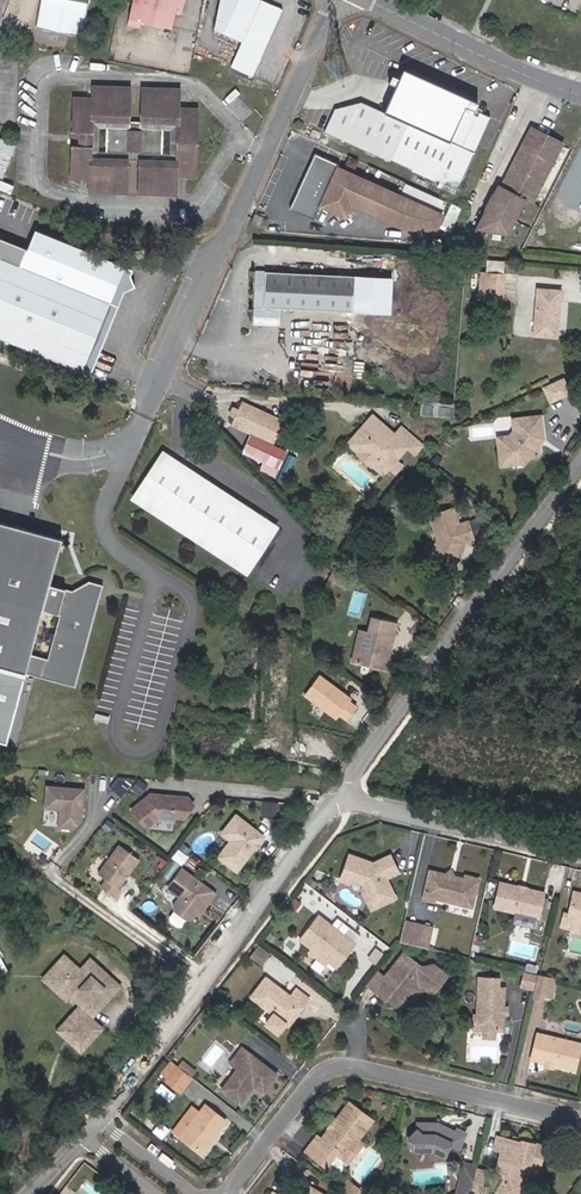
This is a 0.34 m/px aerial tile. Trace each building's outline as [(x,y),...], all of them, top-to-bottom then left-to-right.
[(36,26),(82,35),(88,0),(41,0),(36,26)] [(127,25),(139,28),(140,22),(172,29),(175,12),(182,13),(185,0),(133,0),(127,25)] [(231,66),(252,76),(283,11),(259,0),(221,0),(216,28),(243,41),(231,66)] [(460,186),(490,117),(480,113),(478,116),(474,114),(476,111),(475,110),(478,103),(402,70),(399,79),(392,76),(388,84),(395,87),(384,113),(364,105),(337,110),(327,133),(387,159),(392,162),(393,158),(415,166),(422,169),(420,174),(429,178),(431,173),(438,176),(460,186)] [(92,119),(129,121),(130,87),(93,86),(93,97),(74,97),(70,171),(70,178),(89,179),(89,192),(126,193),(128,160),(101,159),(90,158),(92,119)] [(177,162),(140,161),(139,193),(176,195),(176,176),(196,176),(198,120),(199,109),(180,108),(180,89),(143,87),(141,121),(179,123),(179,128),(177,162)] [(129,121),(92,119),(90,158),(101,159),(128,160),(140,161),(177,162),(179,128),(179,123),(141,121),(129,121)] [(129,127),(106,125),(106,153),(113,154),(128,154),(128,151),(129,151),(140,152),(140,155),(161,156),(163,134),(163,128),(141,127),(141,130),(139,130),(129,130),(129,127)] [(562,143),(532,127),(503,185),(500,184),(477,229),(508,233),(526,197),(533,201),(562,143)] [(1,177),(14,144),(0,138),(0,177),(1,177)] [(314,153),(289,209),(313,220),(319,206),(344,218),(350,205),(401,228),(437,225),(442,214),(337,167),(338,165),(314,153)] [(403,191),(443,208),(447,199),(407,182),(403,191)] [(250,223),(259,227),(263,218),(254,213),(250,223)] [(2,237),(0,236),(0,336),(80,367),(107,299),(20,264),(26,246),(2,237)] [(487,270),(506,269),(506,258),(487,259),(487,270)] [(255,271),(253,316),(279,317),(280,309),(352,312),(354,276),(255,271)] [(482,300),(502,301),(504,276),(482,274),(480,300),(482,300)] [(561,291),(538,290),(534,336),(557,338),(561,291)] [(562,302),(561,333),(567,333),(569,303),(562,302)] [(558,398),(552,383),(533,392),(540,407),(558,398)] [(260,438),(269,418),(239,404),(230,424),(260,438)] [(380,422),(379,424),(385,429),(386,427),(393,419),(387,414),(380,422)] [(371,415),(350,439),(357,444),(362,444),(377,457),(379,463),(386,468),(389,466),(394,459),(397,460),(406,444),(415,451),(423,441),(412,432),(404,442),(394,434),(386,427),(385,429),(379,424),(380,422),(371,415)] [(540,416),(512,419),(513,431),(509,436),(497,438),(500,465),(513,464),(512,454),(526,453),(527,457),(537,456),(539,453),(538,444),(537,437),(542,437),(540,416)] [(269,418),(260,438),(268,442),(278,421),(269,418)] [(403,424),(394,434),(404,442),(412,432),(403,424)] [(350,439),(347,443),(356,451),(355,452),(370,465),(371,464),(382,473),(386,468),(379,463),(377,457),(362,444),(357,444),(350,439)] [(526,453),(512,454),(513,464),(524,463),(527,457),(526,453)] [(271,526),(259,518),(161,455),(137,493),(210,540),(247,563),(271,526)] [(397,460),(391,468),(395,471),(400,464),(397,460)] [(454,506),(431,513),(439,538),(432,553),(453,564),(465,540),(464,539),(474,536),(469,519),(459,522),(454,506)] [(0,520),(0,665),(76,685),(98,605),(92,595),(95,587),(90,579),(73,588),(51,582),(62,537),(0,520)] [(336,571),(331,581),(337,584),(342,574),(336,571)] [(342,574),(337,584),(344,589),(350,578),(342,574)] [(92,595),(98,605),(105,583),(90,579),(95,587),(92,595)] [(400,620),(375,614),(371,630),(367,646),(358,644),(355,660),(389,668),(400,620)] [(371,630),(362,628),(358,644),(367,646),(371,630)] [(352,698),(320,674),(304,696),(336,720),(339,716),(346,722),(357,707),(350,701),(352,698)] [(119,778),(110,789),(121,798),(136,780),(119,778)] [(84,800),(85,789),(46,786),(44,808),(59,809),(58,827),(73,828),(82,822),(83,809),(80,809),(81,800),(84,800)] [(193,804),(188,797),(151,793),(131,808),(146,827),(158,818),(173,820),(174,815),(183,816),(193,804)] [(268,801),(267,816),(278,817),(280,802),(268,801)] [(237,816),(224,834),(233,841),(220,857),(238,871),(264,837),(237,816)] [(118,888),(139,859),(119,845),(99,873),(107,879),(101,887),(115,897),(121,890),(118,888)] [(372,866),(367,868),(364,867),(363,867),(361,862),(349,858),(341,881),(350,885),(356,881),(363,883),(364,889),(362,889),(362,891),(369,905),(376,908),(394,900),(385,880),(397,875),(390,858),(372,866)] [(184,871),(170,889),(182,898),(176,907),(176,911),(189,920),(193,920),(198,913),(207,902),(210,904),(217,895),(184,871)] [(444,877),(456,879),(452,871),(444,877)] [(456,879),(444,877),(431,874),(425,902),(435,904),(436,901),(473,909),(479,881),(467,879),(466,882),(456,879)] [(362,889),(364,889),(363,883),(356,881),(350,885),(362,889)] [(521,893),(518,890),(502,886),(496,909),(515,914),(538,920),(544,896),(530,893),(526,895),(521,893)] [(575,898),(570,920),(566,919),(564,929),(579,933),(580,926),(580,900),(575,898)] [(201,916),(210,904),(207,902),(198,913),(201,916)] [(318,918),(300,941),(313,951),(328,963),(329,964),(337,962),(341,965),(355,947),(343,938),(349,931),(337,922),(331,929),(318,918)] [(405,921),(399,943),(426,950),(431,928),(405,921)] [(343,938),(355,947),(360,940),(349,931),(343,938)] [(254,951),(265,959),(268,956),(257,948),(254,951)] [(261,965),(265,959),(254,951),(249,957),(261,965)] [(325,966),(328,963),(313,951),(310,954),(325,966)] [(385,979),(374,992),(386,1001),(387,1000),(395,1007),(400,1001),(407,1000),(418,986),(421,987),(433,996),(447,977),(433,967),(428,974),(404,955),(385,979)] [(337,970),(341,965),(337,962),(329,964),(337,970)] [(30,1011),(33,1008),(52,987),(77,1010),(92,993),(88,989),(100,975),(114,987),(99,1003),(110,1013),(89,1037),(61,1012),(50,1023),(47,1026),(51,1029),(61,1018),(89,1044),(117,1013),(106,1003),(120,987),(100,969),(81,989),(86,993),(77,1004),(51,981),(27,1008),(30,1011)] [(377,973),(366,986),(374,992),(385,979),(377,973)] [(535,991),(539,976),(525,973),(521,987),(535,991)] [(114,987),(100,975),(88,989),(92,993),(77,1010),(52,987),(33,1008),(50,1023),(61,1012),(89,1037),(110,1013),(99,1003),(114,987)] [(548,988),(556,990),(558,980),(541,976),(539,976),(535,991),(534,997),(545,999),(548,988)] [(273,1015),(268,1021),(266,1025),(277,1034),(280,1031),(285,1024),(288,1027),(295,1018),(293,1016),(296,1013),(298,1015),(309,1000),(297,990),(291,998),(267,979),(252,998),(273,1015)] [(503,1017),(504,1011),(505,991),(500,990),(500,981),(480,980),(478,1019),(475,1022),(474,1029),(477,1032),(482,1032),(486,1033),(494,1033),(496,1033),(502,1034),(503,1017)] [(418,986),(407,1000),(411,1004),(423,989),(418,986)] [(548,988),(545,999),(553,1001),(556,990),(548,988)] [(400,1001),(395,1007),(399,1010),(407,1000),(400,1001)] [(50,1023),(33,1008),(30,1011),(47,1026),(50,1023)] [(547,1061),(553,1062),(555,1066),(575,1071),(580,1044),(556,1038),(538,1034),(532,1061),(545,1064),(547,1061)] [(238,1106),(250,1091),(248,1089),(251,1086),(253,1088),(262,1095),(276,1078),(241,1050),(229,1066),(236,1071),(220,1092),(238,1106)] [(182,1072),(189,1064),(183,1060),(177,1068),(182,1072)] [(159,1076),(167,1081),(177,1068),(169,1062),(159,1076)] [(182,1072),(190,1078),(196,1070),(189,1064),(182,1072)] [(177,1068),(167,1081),(180,1091),(190,1078),(182,1072),(177,1068)] [(351,1154),(354,1157),(363,1145),(358,1142),(373,1123),(351,1105),(335,1124),(336,1127),(334,1130),(331,1130),(322,1141),(318,1138),(307,1152),(327,1168),(330,1164),(337,1156),(342,1160),(344,1157),(346,1155),(351,1154)] [(193,1107),(173,1133),(180,1138),(200,1113),(193,1107)] [(200,1113),(180,1138),(200,1154),(224,1123),(204,1108),(200,1113)] [(455,1137),(444,1131),(440,1126),(419,1125),(418,1133),(411,1140),(411,1147),(417,1152),(435,1153),(446,1158),(451,1147),(460,1151),(467,1135),(458,1131),(457,1134),(455,1137)] [(440,1126),(444,1131),(455,1137),(457,1134),(440,1126)] [(496,1139),(494,1151),(502,1153),(505,1141),(496,1139)] [(505,1141),(502,1153),(498,1173),(506,1175),(505,1182),(508,1192),(523,1187),(521,1179),(523,1168),(538,1172),(544,1148),(522,1143),(521,1146),(515,1145),(515,1143),(505,1141)] [(344,1157),(342,1160),(348,1164),(354,1157),(351,1154),(346,1155),(344,1157)] [(465,1164),(458,1193),(464,1193),(472,1190),(478,1167),(465,1164)] [(482,1187),(486,1171),(477,1169),(472,1190),(477,1193),(481,1193),(482,1187)] [(525,1193),(523,1187),(508,1192),(505,1182),(498,1193),(525,1193)] [(347,1186),(356,1193),(358,1191),(349,1184),(347,1186)]
